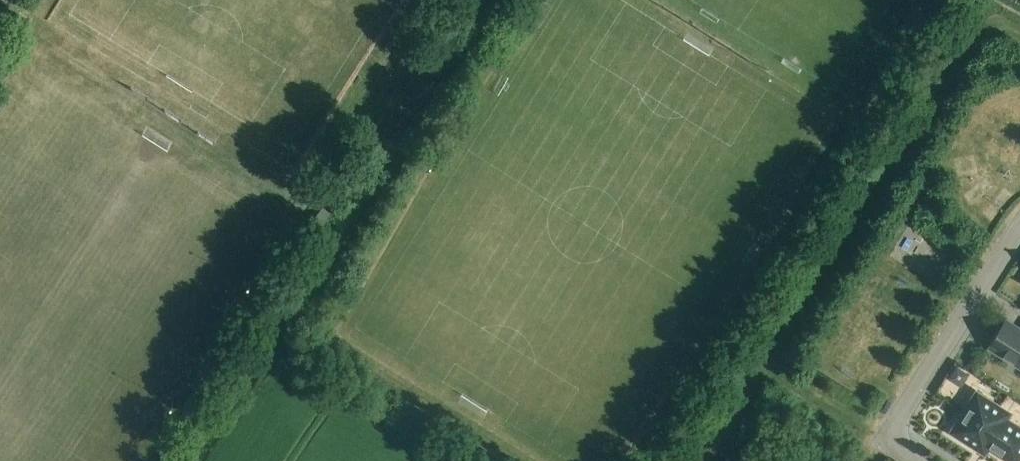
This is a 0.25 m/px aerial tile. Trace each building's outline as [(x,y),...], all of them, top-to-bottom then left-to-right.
[(1005,321),(988,348),(1019,368),(1019,330),(1005,321)] [(1007,421),(1011,415),(976,393),(957,424),(955,423),(948,433),(958,439),(960,437),(976,447),(981,439),(988,443),(986,446),(1011,460),(1017,460),(1019,456),(1019,429),(1007,421)]
